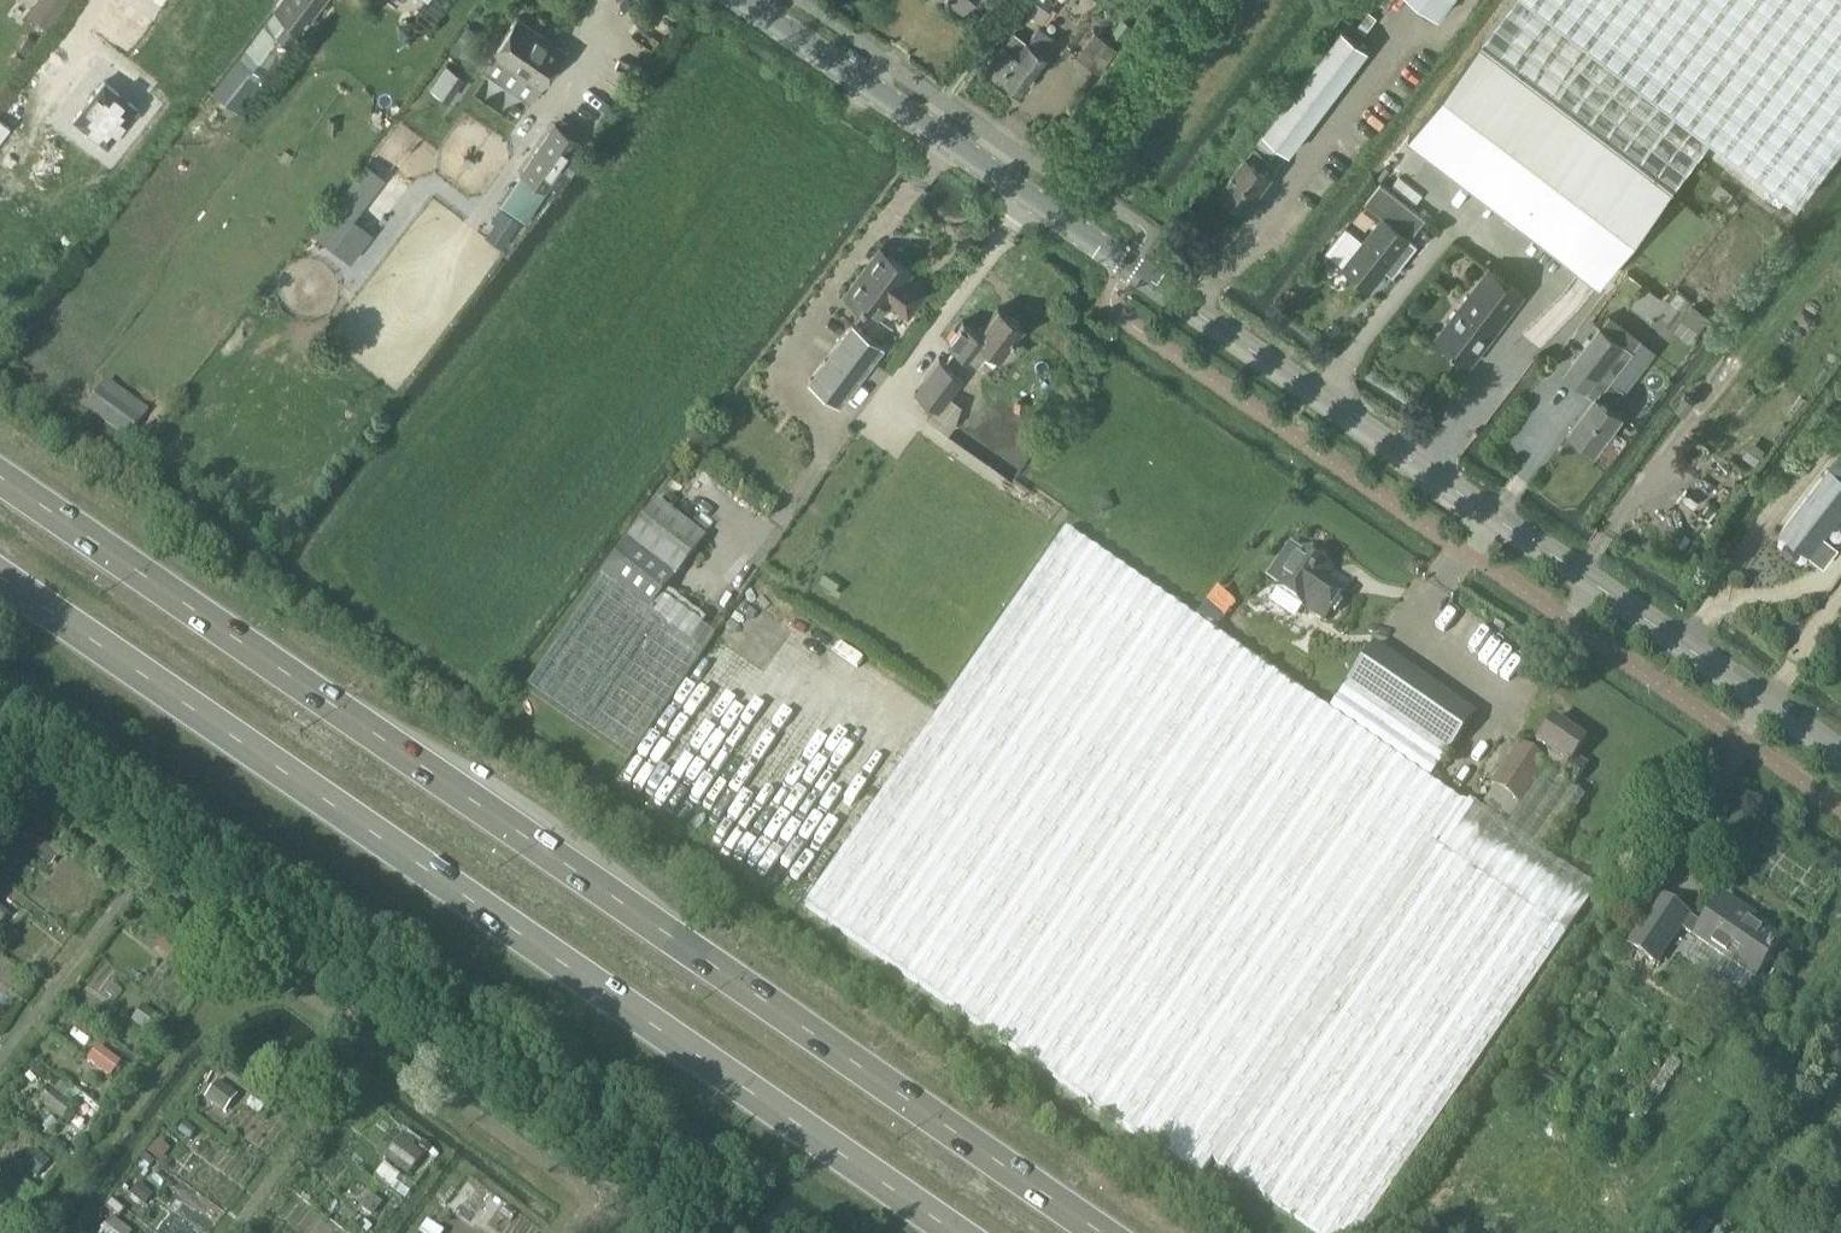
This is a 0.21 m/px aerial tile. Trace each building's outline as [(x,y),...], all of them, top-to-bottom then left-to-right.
[(51,28),(71,0),(38,0),(29,12),(51,28)] [(324,0),(280,0),(275,6),(276,7),(301,26),(302,27),(303,27),(324,0)] [(1023,7),(1044,21),(1053,9),(1045,3),(1046,0),(1028,0),(1023,7)] [(1405,147),(1463,193),(1475,178),(1554,240),(1559,234),(1565,239),(1554,252),(1598,285),(1645,226),(1713,136),(1800,200),(1840,146),(1840,0),(1517,0),(1466,69),(1405,147)] [(1441,15),(1452,0),(1421,0),(1441,15)] [(213,90),(240,111),(302,27),(301,26),(276,7),(251,38),(246,46),(239,54),(240,56),(226,72),(227,73),(213,90)] [(1368,12),(1357,28),(1365,34),(1377,18),(1368,12)] [(493,50),(495,52),(499,47),(518,60),(515,65),(542,84),(566,50),(517,16),(493,50)] [(1004,43),(1002,46),(988,64),(1001,74),(1022,90),(1048,56),(1047,55),(1059,40),(1039,25),(1028,41),(1015,31),(1005,44),(1004,43)] [(1344,27),(1256,143),(1272,154),(1281,142),(1292,151),(1371,47),(1344,27)] [(1094,29),(1077,53),(1098,69),(1116,45),(1094,29)] [(139,106),(105,80),(75,117),(109,144),(139,106)] [(555,122),(522,171),(522,172),(546,188),(579,139),(555,122)] [(1248,207),(1273,173),(1264,167),(1272,156),(1255,144),(1248,154),(1247,154),(1223,188),(1248,207)] [(524,219),(546,188),(522,172),(522,171),(501,203),(524,219)] [(1348,226),(1328,250),(1374,286),(1428,216),(1383,182),(1368,201),(1384,215),(1364,239),(1348,226)] [(881,247),(846,293),(877,316),(890,299),(908,313),(926,290),(907,276),(911,270),(881,247)] [(1492,266),(1439,336),(1472,361),(1525,292),(1492,266)] [(1287,287),(1284,298),(1293,301),(1296,290),(1287,287)] [(1711,316),(1695,304),(1684,319),(1700,331),(1711,316)] [(947,341),(975,362),(986,347),(1000,357),(1013,339),(1014,340),(1016,337),(1015,336),(1024,324),(999,306),(980,331),(963,319),(947,341)] [(1595,335),(1568,369),(1599,393),(1572,427),(1597,446),(1623,412),(1614,405),(1626,389),(1619,384),(1654,338),(1620,313),(1600,339),(1595,335)] [(883,346),(853,323),(809,380),(840,403),(883,346)] [(915,391),(939,409),(964,375),(940,358),(915,391)] [(148,412),(108,381),(86,411),(126,441),(148,412)] [(1695,399),(1686,393),(1678,403),(1687,410),(1695,399)] [(1783,529),(1813,553),(1840,517),(1840,477),(1830,468),(1783,529)] [(1094,502),(1098,513),(1107,510),(1103,498),(1094,502)] [(525,690),(628,760),(712,636),(701,628),(705,622),(693,613),(693,612),(680,604),(681,603),(663,591),(702,540),(655,505),(600,579),(601,580),(525,690)] [(1362,663),(1326,714),(1064,532),(803,908),(1197,1181),(1210,1162),(1215,1166),(1217,1164),(1319,1232),(1359,1232),(1595,891),(1544,857),(1583,801),(1569,791),(1542,772),(1503,828),(1478,811),(1466,804),(1463,809),(1427,783),(1472,718),(1372,649),(1362,663)] [(1274,591),(1301,610),(1303,608),(1323,622),(1342,594),(1322,580),(1329,570),(1301,551),(1274,591)] [(1501,657),(1507,661),(1513,653),(1507,649),(1501,657)] [(1478,811),(1503,828),(1542,772),(1569,791),(1584,768),(1573,760),(1583,745),(1551,723),(1529,755),(1518,747),(1490,787),(1493,789),(1478,811)] [(41,844),(33,855),(44,864),(53,852),(41,844)] [(1630,946),(1655,964),(1680,929),(1755,980),(1780,943),(1738,914),(1741,909),(1724,898),(1704,927),(1675,908),(1662,899),(1630,946)] [(151,951),(169,965),(180,952),(161,938),(151,951)] [(141,1008),(133,1020),(147,1030),(156,1018),(141,1008)] [(87,1062),(109,1079),(119,1065),(96,1049),(87,1062)] [(1671,1061),(1655,1084),(1630,1121),(1639,1127),(1679,1067),(1671,1061)] [(206,1097),(225,1112),(236,1098),(217,1083),(206,1097)] [(52,1094),(43,1105),(62,1121),(71,1109),(52,1094)] [(253,1097),(247,1106),(257,1114),(264,1105),(253,1097)] [(375,1177),(395,1192),(421,1157),(402,1142),(375,1177)] [(156,1161),(164,1151),(156,1145),(148,1155),(156,1161)] [(21,1166),(35,1178),(46,1165),(32,1153),(21,1166)] [(153,1164),(145,1158),(141,1164),(149,1170),(153,1164)] [(475,1187),(468,1181),(465,1186),(472,1191),(475,1187)] [(18,1193),(29,1202),(36,1195),(24,1185),(18,1193)] [(130,1196),(140,1205),(148,1194),(138,1186),(130,1196)] [(371,1199),(361,1210),(371,1218),(380,1206),(371,1199)] [(461,1212),(470,1219),(480,1207),(470,1200),(461,1212)] [(118,1211),(113,1207),(107,1214),(113,1218),(118,1211)] [(1712,1227),(1699,1217),(1687,1232),(1708,1232),(1712,1227)] [(101,1232),(127,1232),(111,1220),(101,1232)] [(357,1230),(360,1232),(366,1232),(369,1229),(363,1223),(357,1230)]
